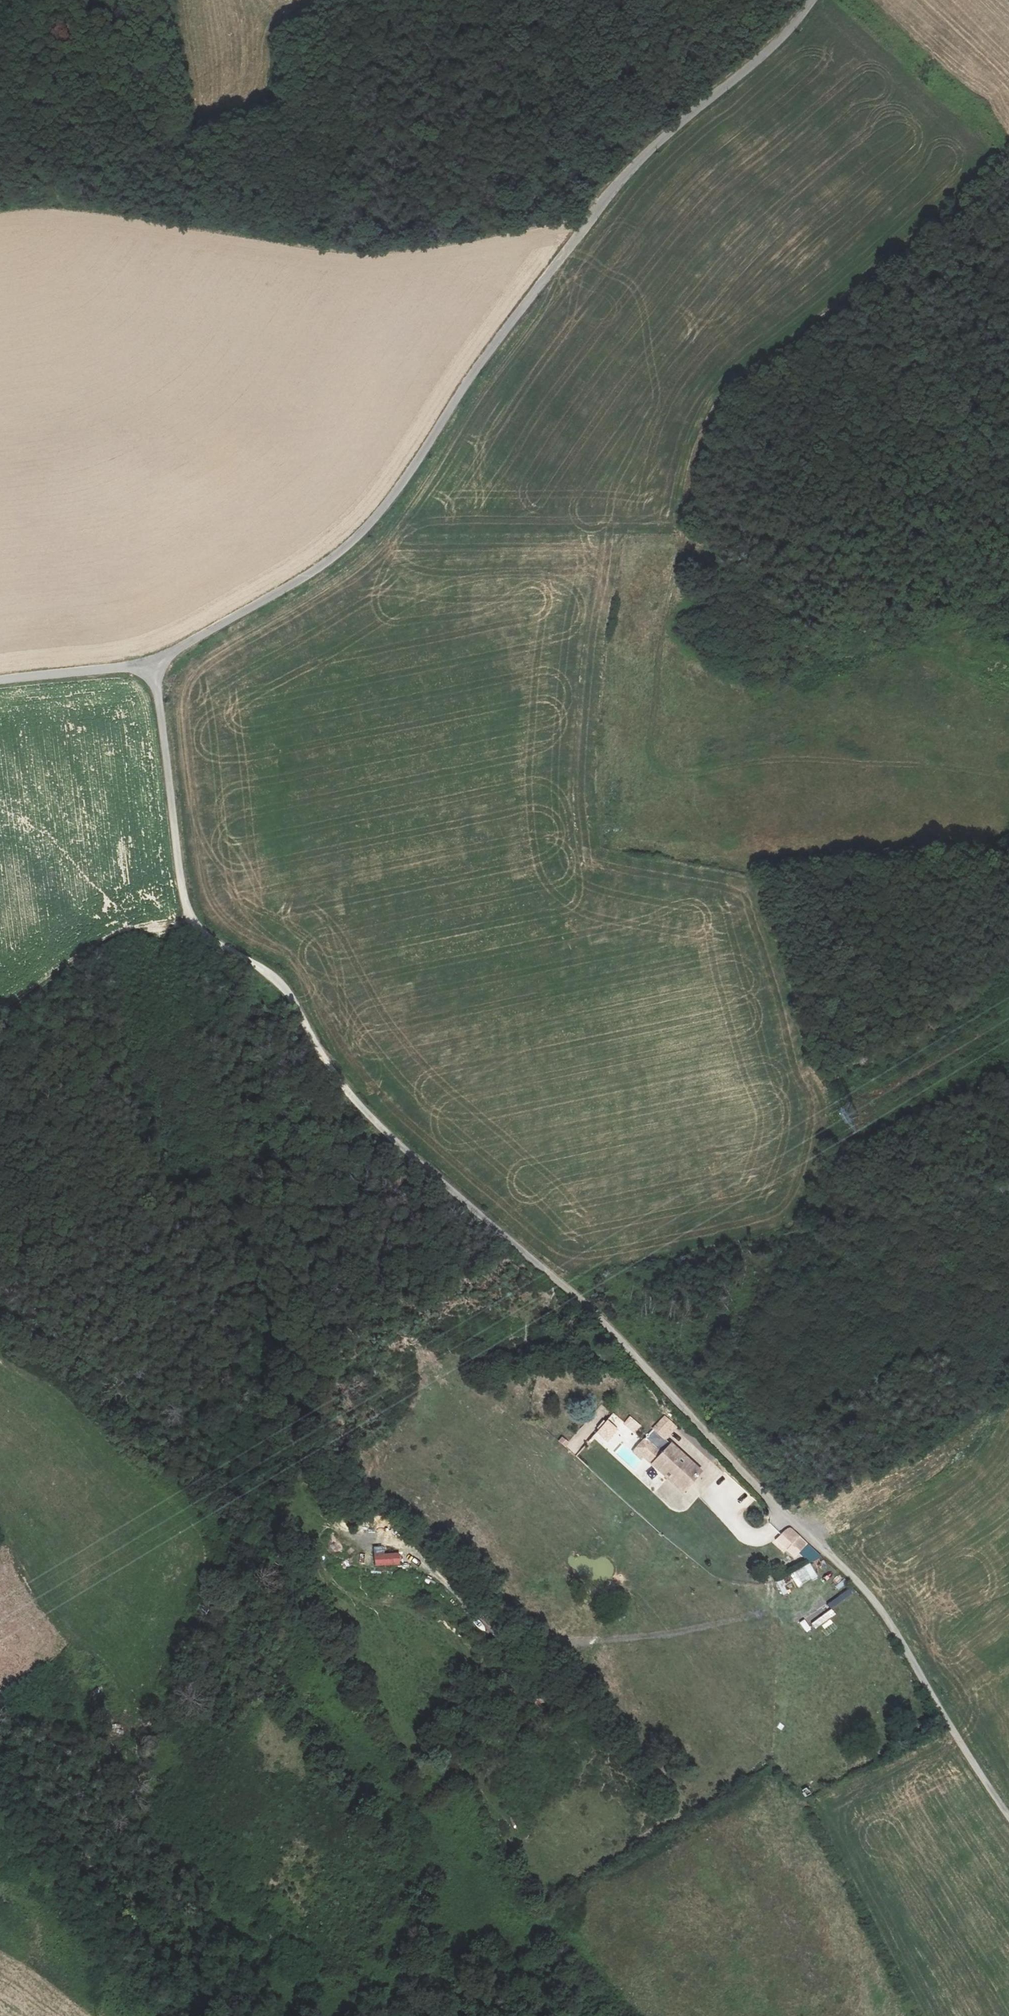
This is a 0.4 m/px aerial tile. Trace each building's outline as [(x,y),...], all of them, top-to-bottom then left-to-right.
[(654,1428),(666,1439),(676,1427),(664,1417),(654,1428)] [(629,1418),(625,1423),(635,1432),(640,1426),(629,1418)] [(597,1432),(608,1441),(619,1429),(608,1420),(597,1432)] [(703,1470),(666,1439),(654,1428),(641,1443),(635,1451),(656,1469),(684,1493),(703,1470)] [(788,1527),(775,1542),(792,1558),(806,1544),(788,1527)] [(375,1566),(400,1565),(400,1552),(374,1554),(375,1566)] [(774,1583),(780,1597),(788,1594),(783,1580),(774,1583)] [(807,1616),(810,1622),(833,1611),(829,1605),(807,1616)] [(826,1625),(837,1619),(834,1613),(823,1619),(826,1625)] [(493,1830),(503,1838),(512,1828),(502,1820),(493,1830)]
